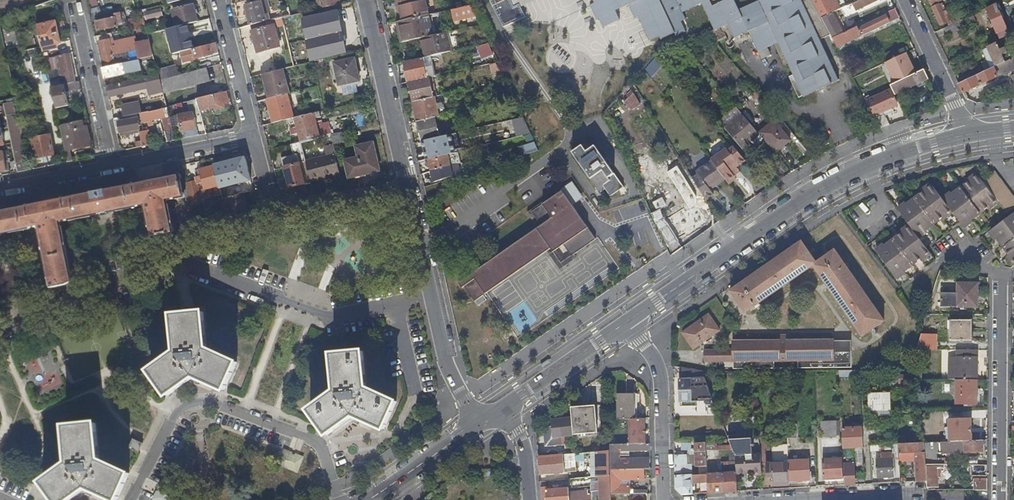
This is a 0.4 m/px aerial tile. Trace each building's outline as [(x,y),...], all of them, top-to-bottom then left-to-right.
[(339,5),(338,0),(319,0),(317,1),(319,10),(339,5)] [(397,8),(400,8),(401,14),(402,22),(422,17),(427,16),(423,1),(419,2),(419,0),(395,0),(397,8)] [(472,5),(469,0),(456,3),(458,9),(470,6),(472,5)] [(708,33),(716,42),(734,34),(741,31),(742,34),(749,31),(759,51),(768,47),(774,44),(779,42),(781,47),(776,49),(784,65),(789,63),(794,74),(789,75),(800,96),(804,94),(804,96),(839,79),(826,52),(837,47),(833,39),(832,38),(822,18),(812,0),(767,0),(769,4),(756,10),(753,2),(752,0),(593,0),(594,3),(591,5),(597,19),(599,19),(602,25),(605,24),(606,26),(620,20),(616,11),(628,5),(635,18),(639,17),(648,37),(652,35),(653,39),(660,36),(662,39),(676,33),(677,36),(686,32),(682,21),(680,18),(685,16),(683,12),(703,3),(715,30),(708,33)] [(767,0),(757,0),(753,2),(756,10),(769,4),(767,0)] [(837,11),(847,6),(844,0),(812,0),(822,18),(837,11)] [(854,4),(857,11),(879,0),(862,0),(854,4)] [(247,7),(251,26),(266,22),(262,3),(247,7)] [(948,23),(950,26),(959,22),(956,17),(954,18),(950,12),(947,13),(943,3),(941,4),(940,4),(933,7),(941,26),(948,23)] [(1010,35),(997,3),(986,8),(1000,39),(1003,38),(1010,35)] [(178,28),(198,23),(194,6),(174,11),(178,28)] [(458,9),(452,10),(454,21),(465,19),(465,16),(473,14),(470,6),(458,9)] [(837,47),(900,18),(895,8),(857,26),(857,27),(833,39),(837,47)] [(114,9),(91,14),(93,22),(97,22),(116,17),(115,14),(114,9)] [(147,13),(143,13),(145,21),(163,16),(161,9),(147,13)] [(312,61),(348,53),(339,10),(303,18),(312,61)] [(832,38),(847,31),(837,11),(822,18),(832,38)] [(121,13),(115,14),(116,17),(97,22),(99,31),(120,27),(119,24),(123,23),(121,13)] [(950,26),(945,28),(948,33),(975,20),(972,15),(965,19),(959,22),(950,26)] [(402,22),(398,23),(399,27),(400,32),(401,32),(404,43),(421,39),(433,36),(430,24),(424,25),(422,17),(402,22)] [(266,22),(251,26),(257,51),(280,46),(275,27),(285,24),(283,18),(266,22)] [(57,22),(38,26),(44,53),(53,51),(52,47),(59,45),(62,45),(57,22)] [(17,28),(5,31),(11,58),(22,55),(17,28)] [(169,56),(163,31),(148,35),(155,59),(169,56)] [(433,36),(421,39),(426,58),(451,53),(448,41),(446,33),(433,36)] [(112,34),(96,37),(97,44),(101,43),(106,67),(140,59),(138,49),(121,53),(120,48),(116,49),(112,34)] [(1013,41),(1010,35),(1003,38),(1006,44),(1013,41)] [(194,49),(211,45),(210,38),(195,42),(196,44),(193,45),(194,49)] [(448,41),(451,53),(459,51),(456,39),(448,41)] [(988,48),(996,66),(1010,60),(1001,41),(988,48)] [(217,47),(217,44),(211,45),(194,49),(182,52),(183,56),(212,48),(217,47)] [(493,54),(488,44),(482,45),(486,54),(488,53),(490,56),(493,54)] [(768,47),(759,51),(763,59),(772,55),(768,47)] [(214,54),(212,48),(183,56),(184,62),(189,61),(214,54)] [(889,61),(900,56),(897,49),(886,54),(889,61)] [(687,57),(682,51),(675,58),(680,63),(687,57)] [(897,83),(916,74),(905,53),(900,56),(889,61),(887,62),(892,71),(897,83)] [(215,58),(214,54),(189,61),(191,64),(215,58)] [(69,85),(76,83),(70,55),(57,58),(57,59),(59,66),(61,66),(61,69),(65,68),(69,85)] [(963,93),(1013,69),(1013,58),(1010,60),(996,66),(959,84),(963,93)] [(52,88),(69,85),(65,68),(61,69),(61,66),(59,66),(57,59),(46,61),(46,62),(49,62),(50,67),(47,67),(52,88)] [(409,81),(409,83),(420,80),(428,78),(423,59),(405,63),(406,69),(404,70),(406,82),(409,81)] [(342,86),(356,83),(360,82),(355,60),(335,64),(340,86),(342,86)] [(140,61),(103,69),(105,79),(125,74),(126,75),(142,71),(140,61)] [(888,73),(892,71),(887,62),(883,64),(888,73)] [(158,72),(159,75),(159,76),(160,81),(178,76),(176,68),(158,72)] [(209,72),(208,69),(178,76),(160,81),(161,84),(209,72)] [(895,94),(928,78),(924,69),(916,74),(897,83),(891,85),(892,89),(895,94)] [(289,95),(290,94),(284,70),(264,75),(270,99),(289,95)] [(161,84),(164,93),(164,94),(212,82),(209,72),(161,84)] [(261,75),(268,100),(270,99),(264,75),(261,75)] [(159,76),(107,87),(109,97),(149,89),(150,96),(164,93),(161,84),(160,81),(159,76)] [(404,98),(406,104),(414,102),(424,100),(420,80),(409,83),(412,96),(404,98)] [(82,90),(80,82),(76,83),(69,85),(52,88),(57,110),(70,107),(66,91),(82,90)] [(359,93),(356,83),(342,86),(345,96),(359,93)] [(630,87),(620,98),(632,112),(643,105),(630,87)] [(882,114),(900,105),(895,94),(892,89),(866,101),(875,117),(882,114)] [(230,104),(227,93),(198,100),(200,111),(214,108),(220,106),(220,109),(224,108),(223,106),(230,104)] [(289,95),(293,110),(299,108),(295,93),(290,94),(289,95)] [(268,100),(274,123),(295,118),(293,110),(289,95),(270,99),(268,100)] [(909,106),(904,96),(899,99),(903,109),(909,106)] [(414,102),(418,122),(435,118),(440,117),(437,104),(435,97),(424,100),(414,102)] [(200,111),(198,100),(189,102),(192,114),(186,116),(183,104),(176,106),(182,132),(191,131),(197,129),(195,116),(201,115),(200,111)] [(123,117),(142,113),(139,101),(121,105),(123,117)] [(440,117),(450,114),(447,102),(437,104),(440,117)] [(4,104),(18,173),(29,171),(24,142),(22,142),(17,114),(15,114),(13,103),(8,104),(4,104)] [(118,118),(114,119),(117,134),(141,129),(139,121),(142,120),(143,123),(148,122),(152,121),(167,118),(170,117),(168,108),(142,113),(138,114),(139,119),(119,122),(118,118)] [(322,119),(320,112),(295,118),(299,131),(318,126),(316,120),(322,119)] [(875,117),(881,129),(888,126),(882,114),(875,117)] [(758,135),(759,134),(743,115),(738,120),(734,123),(727,129),(743,148),(749,143),(758,135)] [(176,140),(170,117),(167,118),(168,119),(166,125),(167,133),(165,133),(167,142),(176,140)] [(508,120),(511,137),(525,134),(522,117),(508,120)] [(418,122),(423,141),(425,141),(437,138),(440,137),(435,118),(418,122)] [(61,127),(66,149),(70,148),(85,145),(84,140),(90,139),(87,128),(90,127),(89,121),(61,127)] [(777,153),(778,152),(786,145),(791,141),(775,121),(760,133),(777,153)] [(302,143),(331,136),(328,124),(318,126),(299,131),(302,143)] [(31,134),(32,139),(51,136),(50,130),(47,131),(43,131),(31,134)] [(144,147),(150,146),(148,131),(140,133),(141,137),(135,138),(137,149),(144,147)] [(334,145),(349,142),(347,132),(331,136),(334,145)] [(429,157),(430,160),(459,152),(455,134),(454,134),(455,141),(445,143),(447,153),(440,154),(429,157)] [(455,141),(454,134),(440,137),(437,138),(440,154),(447,153),(445,143),(455,141)] [(51,136),(32,139),(31,139),(36,159),(43,158),(44,160),(47,159),(47,157),(55,155),(51,135),(51,136)] [(760,137),(758,135),(749,143),(751,145),(760,137)] [(437,138),(425,141),(428,152),(429,157),(440,154),(437,138)] [(533,141),(517,146),(519,156),(536,151),(533,141)] [(302,143),(294,145),(296,155),(304,153),(302,143)] [(350,178),(373,173),(372,167),(379,166),(374,144),(357,147),(359,159),(346,161),(350,178)] [(336,155),(334,145),(324,148),(326,157),(336,155)] [(786,145),(778,152),(780,154),(788,148),(786,145)] [(587,151),(583,146),(573,153),(597,187),(599,189),(604,186),(606,189),(611,196),(625,187),(609,165),(606,160),(596,146),(590,150),(587,151)] [(738,167),(746,161),(736,149),(731,152),(727,147),(712,158),(729,182),(737,177),(735,174),(732,171),(738,167)] [(66,149),(69,163),(74,162),(70,148),(66,149)] [(10,171),(6,152),(3,152),(3,149),(0,149),(1,153),(0,153),(0,173),(10,171)] [(428,152),(417,155),(419,162),(430,160),(429,157),(428,152)] [(304,153),(296,155),(297,157),(298,157),(300,163),(307,162),(304,153)] [(312,182),(332,177),(341,175),(336,155),(326,157),(307,162),(312,182)] [(430,161),(432,172),(451,166),(449,156),(430,161)] [(282,160),(284,168),(300,163),(298,157),(297,157),(282,160)] [(718,185),(725,180),(711,160),(697,171),(699,173),(693,177),(707,201),(716,194),(711,188),(716,184),(718,185)] [(305,185),(312,183),(312,182),(307,162),(300,163),(305,185)] [(289,189),(305,185),(300,163),(284,168),(289,189)] [(223,178),(239,174),(236,165),(220,169),(223,178)] [(454,177),(454,178),(460,176),(458,172),(453,173),(451,166),(432,172),(435,183),(454,177)] [(222,194),(215,167),(201,171),(202,177),(200,178),(205,198),(222,194)] [(905,271),(921,259),(922,256),(924,256),(930,252),(918,236),(923,232),(923,229),(926,230),(943,217),(944,214),(946,215),(952,211),(963,226),(968,223),(969,219),(972,220),(989,208),(989,205),(992,205),(997,201),(1007,214),(1013,209),(1013,199),(994,172),(983,181),(978,175),(972,179),(972,182),(969,181),(952,194),(952,196),(949,196),(944,200),(932,185),(926,189),(926,192),(924,191),(907,203),(906,207),(904,206),(898,210),(910,226),(905,230),(905,233),(902,233),(885,246),(884,248),(882,248),(877,252),(896,278),(901,274),(901,270),(905,271)] [(243,176),(239,177),(223,181),(227,195),(247,191),(247,187),(245,178),(243,176)] [(9,233),(9,232),(31,228),(44,226),(45,231),(40,231),(44,251),(45,251),(49,273),(50,281),(51,289),(68,285),(73,283),(70,269),(69,269),(65,247),(66,247),(62,227),(57,228),(56,223),(69,221),(69,219),(90,216),(91,216),(116,211),(115,210),(138,206),(138,207),(151,204),(152,209),(147,210),(151,229),(152,229),(154,237),(173,233),(171,225),(173,225),(169,205),(164,206),(163,201),(175,199),(175,198),(183,197),(183,194),(183,193),(182,190),(183,190),(182,183),(181,183),(181,180),(180,180),(179,178),(171,179),(171,178),(134,186),(134,187),(112,191),(111,190),(103,192),(102,191),(95,193),(95,194),(86,195),(86,196),(65,201),(65,200),(27,207),(27,208),(4,213),(4,212),(0,213),(0,235),(9,233)] [(197,179),(187,182),(193,206),(204,203),(197,179)] [(686,207),(662,222),(666,227),(673,238),(682,232),(685,235),(705,221),(694,203),(695,196),(684,179),(675,185),(686,207)] [(572,204),(573,205),(585,197),(574,180),(562,189),(563,191),(565,194),(572,204)] [(606,189),(603,191),(608,198),(611,196),(606,189)] [(564,244),(573,255),(596,239),(573,205),(572,204),(569,207),(562,197),(565,194),(563,191),(546,203),(542,205),(546,210),(535,218),(541,226),(460,282),(463,288),(465,286),(476,301),(548,251),(550,254),(557,250),(564,244)] [(245,193),(242,194),(248,217),(251,217),(245,193)] [(242,194),(223,199),(228,220),(248,217),(242,194)] [(569,207),(572,204),(565,194),(562,197),(569,207)] [(651,201),(654,208),(662,205),(660,198),(651,201)] [(875,204),(878,202),(875,198),(868,203),(871,207),(875,204)] [(532,220),(535,218),(546,210),(542,205),(546,203),(544,201),(527,213),(532,220)] [(991,231),(995,236),(998,237),(997,239),(1010,256),(1012,257),(1012,259),(1013,262),(1013,214),(991,231)] [(660,225),(656,227),(667,251),(669,256),(680,248),(673,238),(666,227),(663,229),(660,225)] [(863,337),(884,321),(835,251),(816,264),(801,243),(731,292),(745,313),(814,266),(863,337)] [(575,259),(573,255),(565,261),(557,250),(550,254),(560,269),(575,259)] [(978,307),(978,284),(958,283),(958,293),(941,293),(941,306),(978,307)] [(737,327),(742,323),(731,307),(726,310),(737,327)] [(207,350),(203,314),(174,316),(177,353),(151,372),(169,395),(195,376),(206,381),(225,389),(237,363),(207,350)] [(694,349),(720,331),(709,315),(683,333),(694,349)] [(951,320),(950,340),(959,341),(969,341),(969,334),(972,334),(972,321),(951,320)] [(933,335),(922,335),(917,350),(933,350),(933,335)] [(734,342),(734,350),(734,360),(734,369),(853,368),(853,351),(835,352),(835,341),(791,342),(791,336),(779,336),(779,342),(734,342)] [(853,341),(835,341),(835,352),(853,351),(853,341)] [(730,360),(730,350),(721,350),(721,360),(730,360)] [(369,388),(365,352),(335,355),(339,392),(313,411),(329,434),(357,413),(365,417),(387,428),(398,403),(369,388)] [(977,357),(957,357),(957,380),(977,380),(977,357)] [(40,358),(27,366),(38,382),(50,374),(40,358)] [(919,366),(913,366),(911,371),(913,380),(919,380),(919,366)] [(700,379),(691,379),(691,399),(712,399),(703,372),(700,372),(700,379)] [(889,384),(909,383),(908,375),(889,376),(889,384)] [(691,399),(691,379),(680,380),(680,402),(691,402),(691,399)] [(977,380),(957,380),(956,403),(964,403),(973,403),(977,403),(977,380)] [(618,419),(636,419),(636,394),(618,394),(618,419)] [(869,410),(870,410),(891,409),(890,394),(869,394),(869,410)] [(596,406),(572,408),(573,417),(573,427),(574,435),(598,433),(596,406)] [(891,409),(870,410),(871,420),(891,419),(891,409)] [(573,417),(552,419),(554,438),(574,436),(574,435),(573,427),(573,417)] [(972,418),(948,418),(949,442),(973,441),(972,418)] [(631,445),(646,444),(645,420),(631,420),(631,445)] [(836,436),(836,421),(820,422),(821,437),(836,436)] [(68,426),(71,463),(46,481),(59,499),(70,499),(89,486),(100,491),(118,499),(130,473),(100,460),(96,424),(68,426)] [(796,425),(788,425),(788,438),(797,438),(796,425)] [(863,448),(862,427),(842,429),(845,484),(845,486),(855,485),(855,479),(855,472),(854,448),(863,448)] [(736,456),(750,456),(750,439),(744,440),(744,435),(734,436),(736,456)] [(144,444),(134,440),(130,449),(140,453),(144,444)] [(987,444),(988,440),(984,440),(973,441),(949,442),(934,443),(935,452),(940,452),(941,453),(948,453),(956,453),(983,452),(983,451),(986,451),(986,444),(987,444)] [(706,451),(717,450),(717,443),(694,444),(695,451),(706,451)] [(915,453),(915,443),(898,444),(900,483),(906,483),(905,453),(915,453)] [(924,443),(915,443),(915,453),(917,482),(928,481),(926,466),(925,453),(924,443)] [(935,452),(934,443),(924,443),(925,453),(930,453),(935,452)] [(631,445),(610,445),(610,451),(610,471),(644,470),(651,470),(650,459),(628,459),(628,462),(619,462),(620,452),(638,452),(650,452),(650,444),(646,444),(631,445)] [(278,465),(299,473),(305,457),(285,449),(278,465)] [(610,471),(610,451),(593,453),(593,456),(596,456),(597,477),(600,477),(611,476),(610,471)] [(699,470),(700,494),(708,493),(708,484),(707,475),(706,457),(706,451),(695,451),(696,467),(699,467),(699,470)] [(930,453),(925,453),(926,466),(936,466),(940,466),(943,466),(943,461),(931,461),(930,453)] [(576,454),(539,458),(540,475),(566,473),(565,463),(576,462),(576,454)] [(687,455),(675,455),(675,489),(681,495),(693,494),(692,476),(682,476),(681,474),(692,474),(692,465),(688,465),(687,455)] [(750,456),(736,456),(736,462),(737,473),(737,475),(750,474),(762,474),(761,455),(750,456)] [(824,480),(843,479),(842,459),(823,460),(824,480)] [(885,480),(892,480),(892,477),(895,477),(894,459),(876,460),(877,478),(885,478),(885,480)] [(788,463),(789,482),(810,480),(809,461),(788,462),(788,463)] [(773,482),(789,482),(788,463),(766,465),(767,477),(773,477),(773,482)] [(926,466),(928,481),(928,488),(938,487),(937,478),(937,475),(936,466),(926,466)] [(957,475),(968,475),(967,467),(957,467),(957,475)] [(644,470),(610,471),(611,476),(611,495),(630,495),(629,485),(621,485),(621,482),(644,481),(644,470)] [(711,484),(711,493),(723,493),(722,474),(722,470),(718,471),(718,474),(707,475),(708,484),(711,484)] [(737,475),(737,473),(722,474),(723,493),(738,492),(737,475)] [(541,488),(543,499),(611,499),(611,495),(611,476),(600,477),(600,492),(598,492),(592,492),(592,491),(570,493),(569,488),(568,488),(559,489),(559,486),(554,487),(554,490),(546,490),(546,487),(541,488)] [(988,491),(988,481),(975,481),(975,491),(988,491)]
